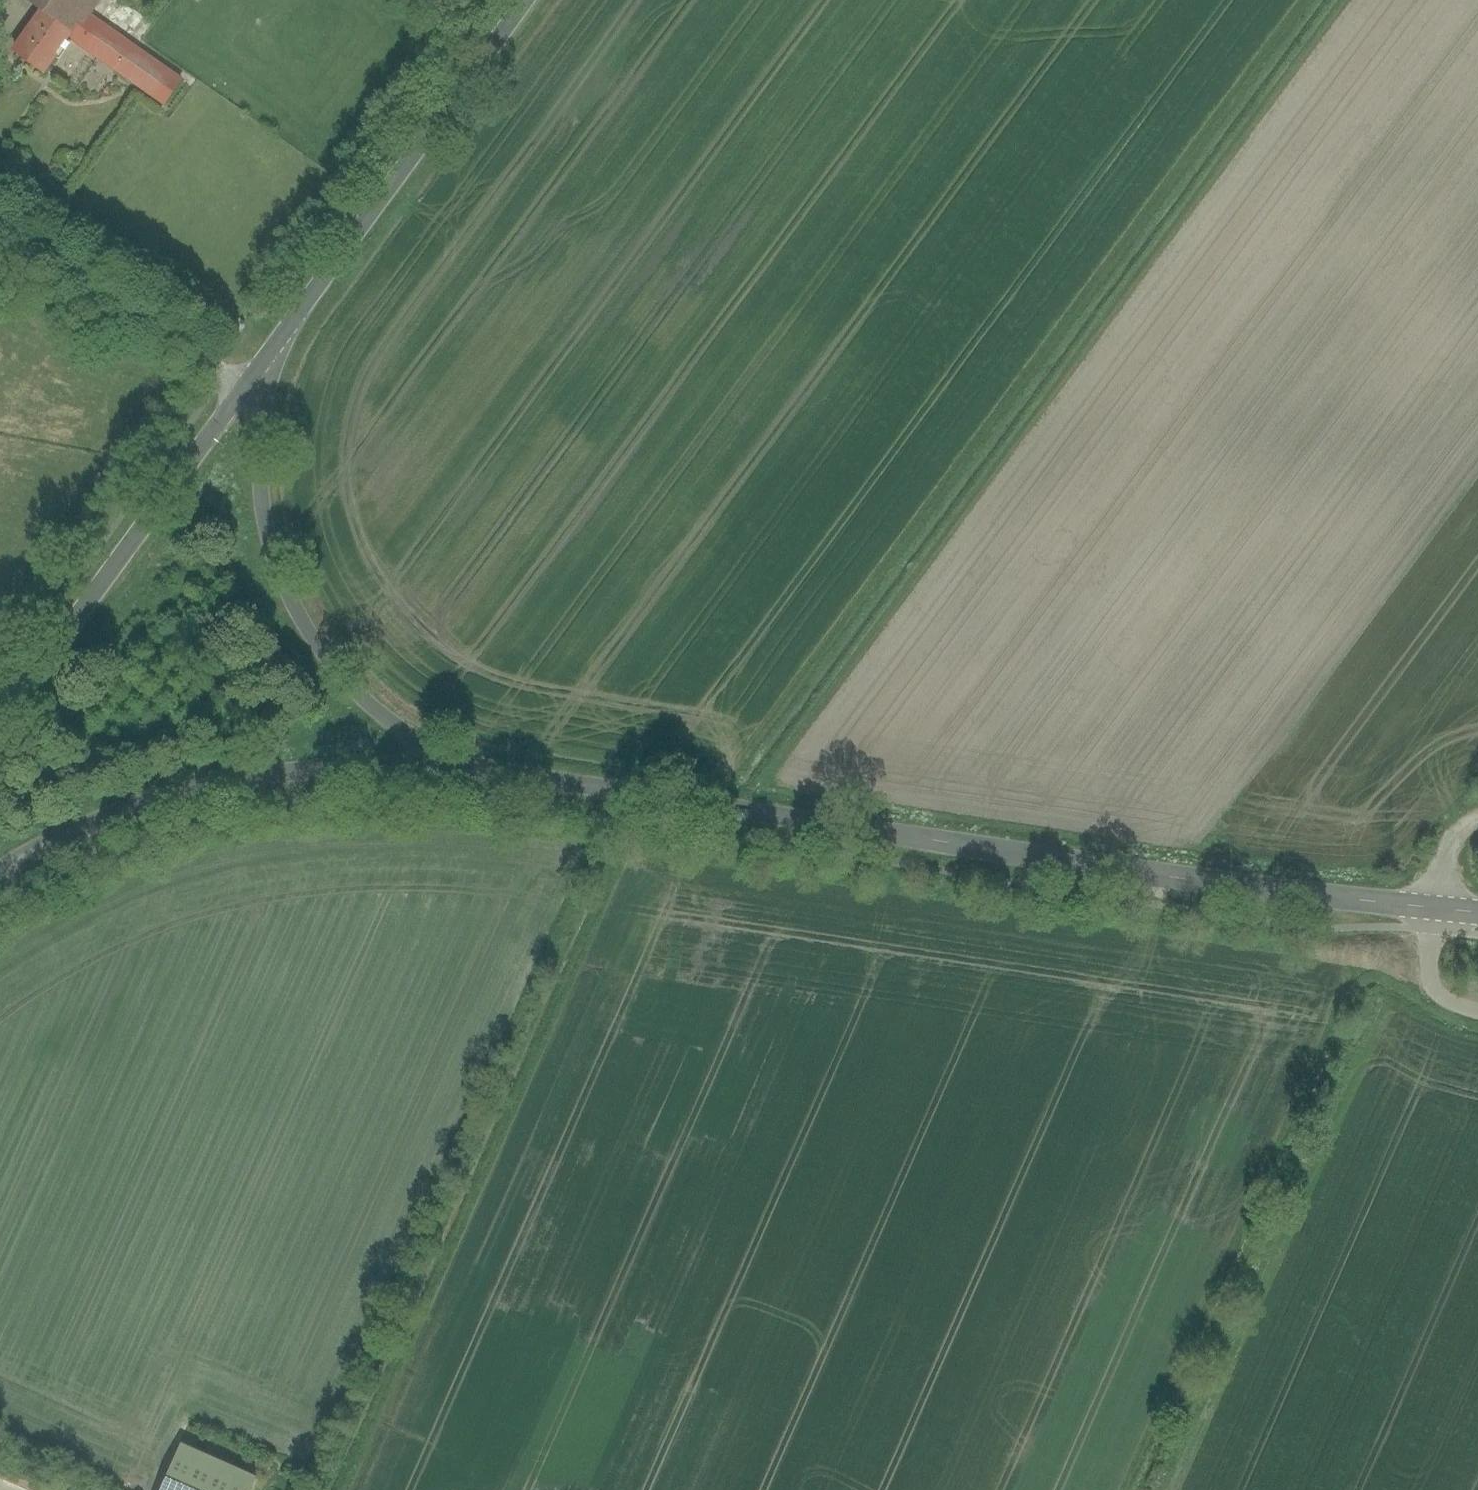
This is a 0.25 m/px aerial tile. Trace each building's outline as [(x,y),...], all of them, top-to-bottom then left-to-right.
[(80,26),(89,14),(98,0),(43,0),(49,5),(80,26)] [(80,26),(49,5),(19,48),(50,70),(71,40),(80,26)] [(80,26),(71,40),(162,103),(180,78),(89,14),(80,26)] [(166,1489),(247,1489),(256,1470),(191,1439),(166,1489)]
